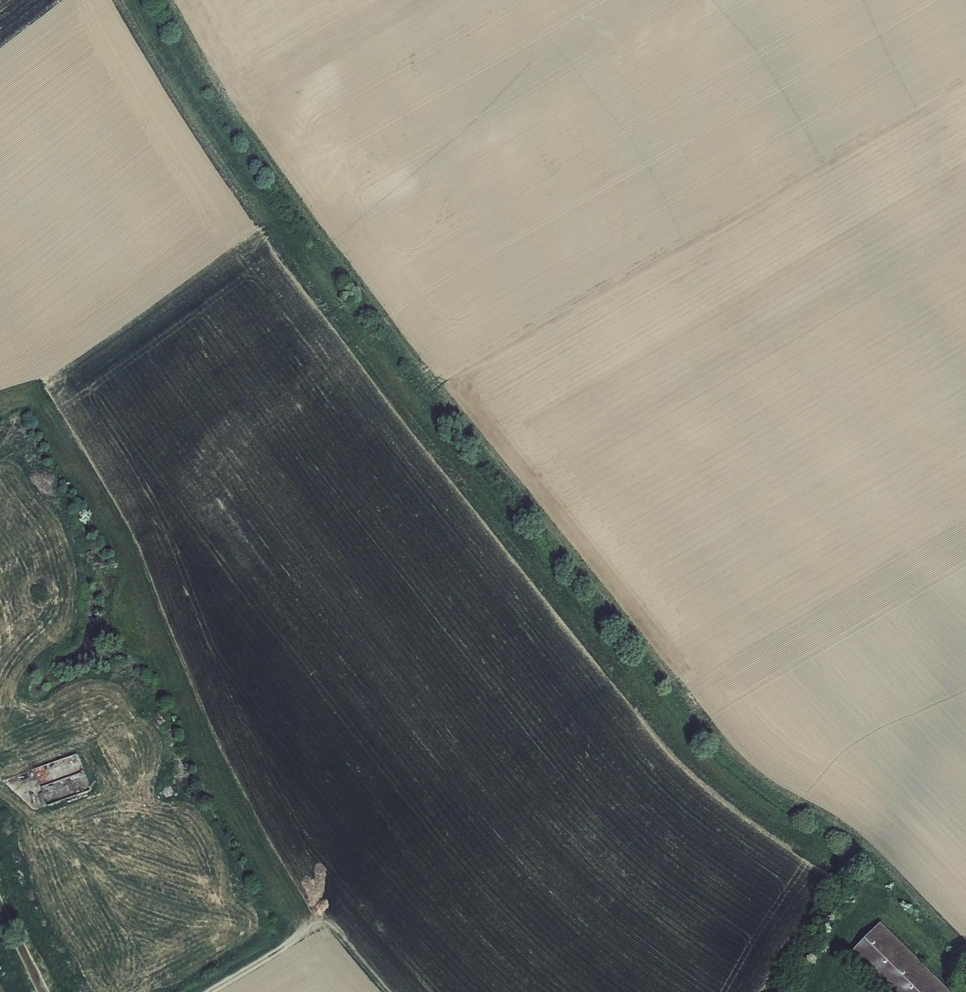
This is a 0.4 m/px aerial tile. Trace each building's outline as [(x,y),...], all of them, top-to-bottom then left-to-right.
[(881,922),(848,955),(885,991),(951,991),(881,922)]
